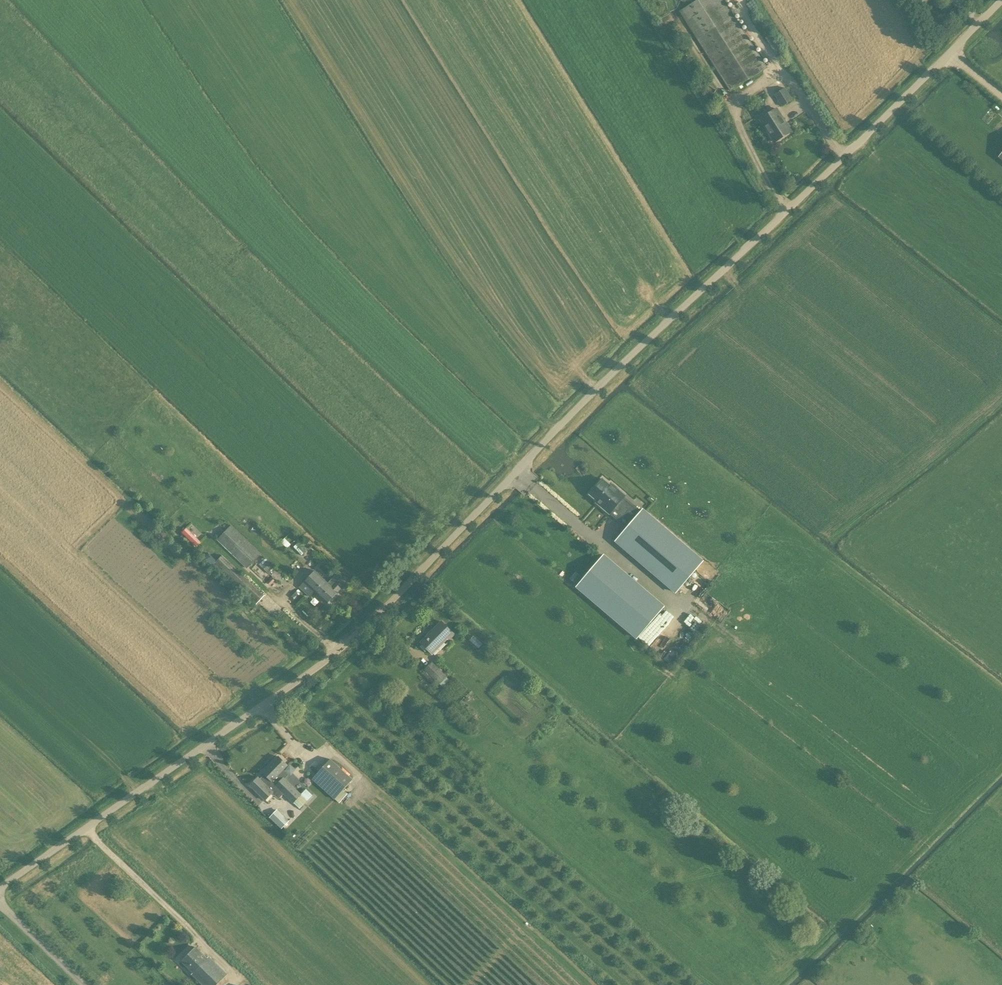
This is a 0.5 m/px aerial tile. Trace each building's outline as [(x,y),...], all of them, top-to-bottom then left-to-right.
[(668,10),(662,0),(654,0),(663,13),(668,10)] [(725,3),(723,0),(705,0),(681,16),(694,36),(730,92),(767,68),(733,14),(732,11),(731,11),(730,12),(725,3)] [(918,10),(932,0),(911,0),(918,10)] [(783,51),(772,34),(765,38),(776,55),(783,51)] [(782,107),(793,100),(784,88),(774,94),(782,107)] [(774,143),(791,132),(777,110),(760,120),(774,143)] [(609,513),(610,512),(627,527),(615,540),(676,593),(704,561),(643,508),(640,512),(623,497),(624,495),(611,484),(610,486),(603,480),(591,495),(599,502),(597,503),(609,513)] [(261,554),(231,525),(217,540),(247,569),(261,554)] [(665,606),(604,554),(575,587),(637,639),(665,606)] [(265,596),(222,555),(213,565),(255,606),(265,596)] [(275,569),(264,557),(258,563),(269,575),(275,569)] [(336,577),(329,584),(315,571),(300,587),(310,597),(315,592),(327,603),(343,587),(338,581),(339,580),(336,577)] [(432,654),(447,638),(448,640),(454,634),(441,622),(421,643),(432,654)] [(646,641),(659,652),(671,638),(665,633),(662,638),(654,631),(646,641)] [(439,685),(447,677),(432,661),(424,670),(439,685)] [(283,779),(287,775),(283,770),(287,765),(279,757),(263,773),(265,775),(260,780),(258,778),(250,786),(265,800),(273,793),(279,798),(284,793),(294,802),(300,809),(313,795),(306,789),(301,795),(283,779)] [(330,759),(312,779),(335,799),(353,779),(330,759)] [(290,821),(277,809),(269,817),(281,829),(284,827),(285,828),(289,824),(287,823),(290,821)] [(196,947),(182,962),(193,973),(192,975),(202,984),(216,984),(227,974),(209,957),(208,959),(196,947)]
